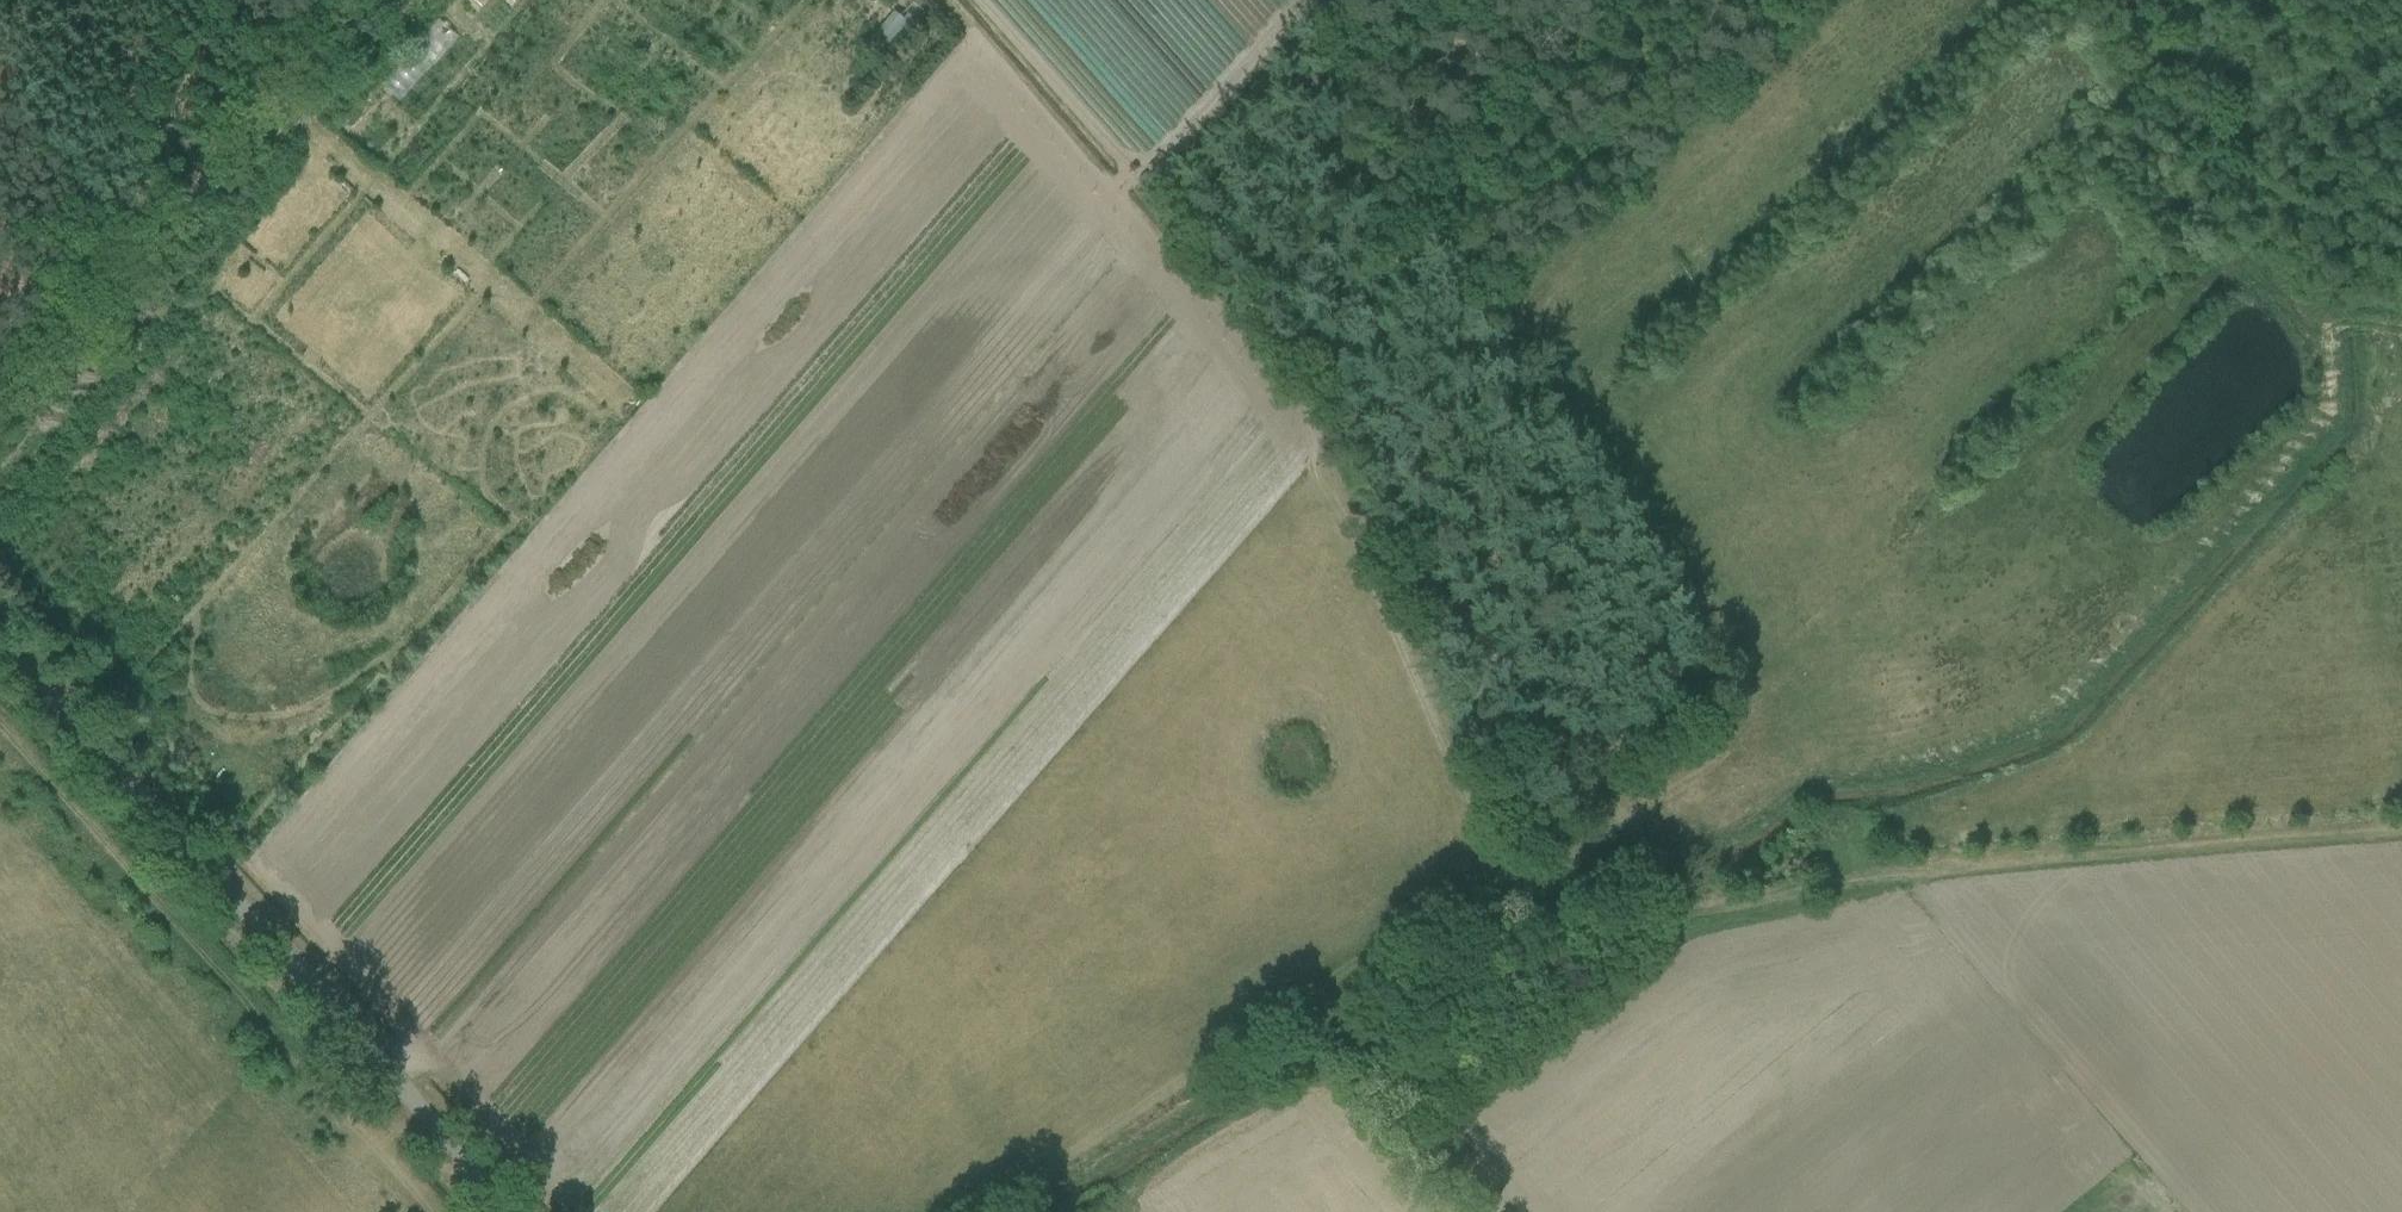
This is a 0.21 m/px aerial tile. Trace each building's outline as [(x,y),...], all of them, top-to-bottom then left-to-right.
[(886,60),(927,10),(916,0),(902,0),(866,44),(886,60)] [(421,26),(371,79),(383,90),(432,37),(421,26)]
